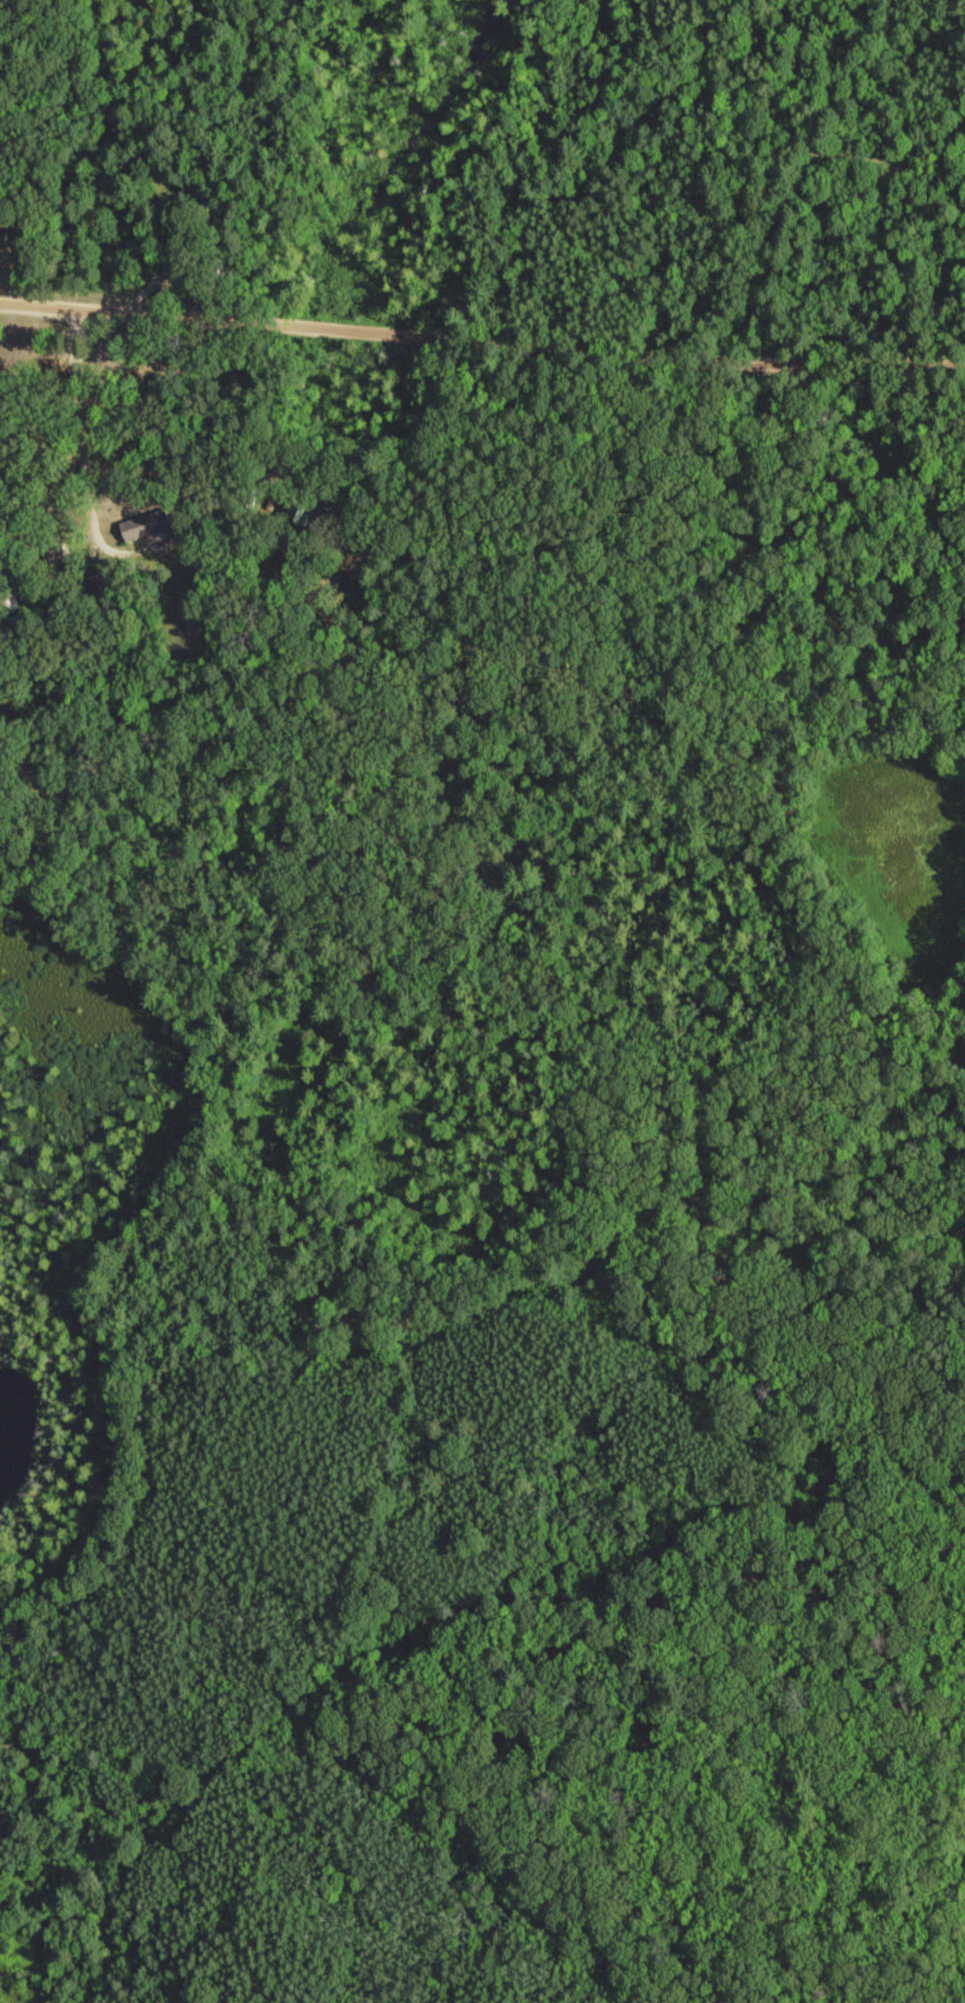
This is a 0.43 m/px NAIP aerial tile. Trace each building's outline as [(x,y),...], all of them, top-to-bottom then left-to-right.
[(6,651),(12,649),(6,633),(0,636),(6,651)]
